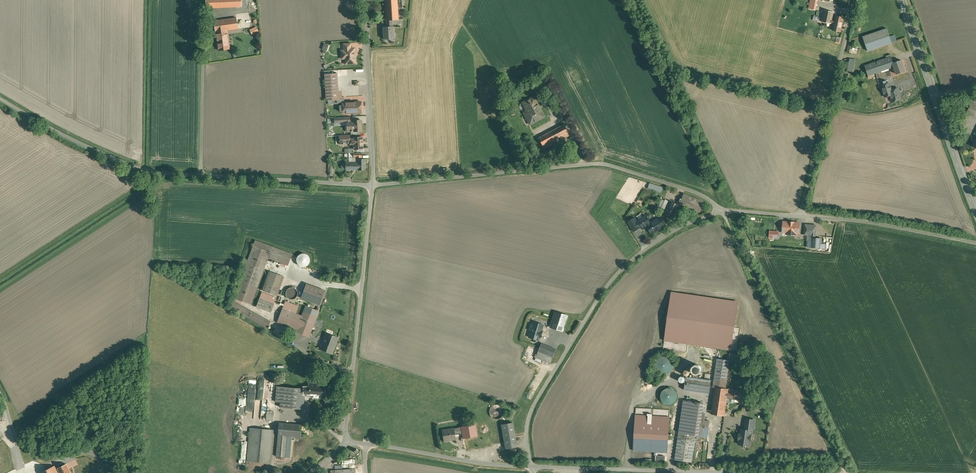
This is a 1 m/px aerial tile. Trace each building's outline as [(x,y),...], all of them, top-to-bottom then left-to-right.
[(386,20),(392,20),(398,20),(397,0),(385,0),(386,20)] [(834,12),(823,10),(821,21),(832,24),(832,23),(833,20),(834,12)] [(843,17),(836,16),(835,21),(833,20),(832,23),(834,24),(833,30),(840,32),(843,17)] [(236,18),(214,21),(215,32),(216,32),(216,33),(227,31),(227,30),(238,29),(236,18)] [(392,20),(386,20),(387,27),(383,27),(383,28),(384,28),(384,34),(384,39),(394,38),(393,26),(392,26),(392,20)] [(887,28),(863,37),(868,51),(892,43),(890,37),(887,28)] [(227,31),(216,33),(218,50),(229,48),(227,31)] [(351,43),(343,44),(343,51),(341,51),(342,56),(344,56),(345,56),(345,64),(355,63),(354,48),(351,49),(351,43)] [(891,57),(864,66),(868,75),(894,67),(894,66),(893,63),(891,57)] [(901,60),(893,63),(894,66),(894,67),(896,74),(905,71),(901,60)] [(337,73),(324,74),(326,100),(335,100),(338,100),(338,97),(337,73)] [(898,88),(891,90),(889,83),(881,85),(885,97),(890,95),(892,102),(901,99),(898,88)] [(544,116),(533,97),(523,103),(527,111),(524,113),(526,117),(529,115),(530,117),(528,118),(531,123),(530,123),(529,124),(533,122),(544,116)] [(352,105),(343,106),(344,114),(353,113),(361,112),(360,102),(352,102),(352,105)] [(972,103),(967,113),(975,117),(975,105),(972,103)] [(361,120),(350,121),(350,122),(347,122),(347,131),(351,131),(351,135),(357,134),(357,131),(362,131),(361,120)] [(564,124),(538,138),(539,140),(544,149),(569,135),(564,124)] [(534,132),(529,135),(533,143),(539,140),(538,138),(537,138),(534,132)] [(362,137),(353,137),(353,139),(353,142),(354,149),(363,148),(362,137)] [(362,159),(357,159),(357,162),(357,168),(357,169),(366,168),(366,159),(362,159)] [(703,202),(684,194),(680,204),(700,211),(703,202)] [(681,206),(669,200),(663,214),(674,219),(681,206)] [(648,225),(651,223),(646,215),(637,221),(635,217),(628,222),(634,231),(642,226),(643,228),(647,226),(648,225)] [(651,223),(648,225),(650,229),(649,229),(651,233),(665,225),(660,218),(651,223)] [(794,222),(789,222),(783,222),(783,232),(787,232),(786,234),(796,235),(796,233),(799,233),(799,223),(794,223),(794,222)] [(816,226),(805,225),(804,235),(810,235),(810,234),(812,234),(812,235),(815,236),(816,226)] [(815,236),(812,235),(811,248),(820,248),(821,238),(815,238),(815,236)] [(274,247),(255,241),(251,252),(268,258),(270,258),(274,247)] [(274,247),(270,258),(288,265),(293,254),(274,247)] [(268,258),(251,252),(234,298),(251,305),(268,258)] [(309,262),(310,260),(309,257),(308,255),(306,254),(303,253),(300,254),(298,255),(297,258),(297,260),(297,263),(299,265),(301,266),(303,267),(306,266),(308,265),(309,262)] [(284,276),(269,271),(262,290),(277,296),(284,276)] [(325,290),(306,283),(301,298),(320,305),(325,290)] [(297,295),(298,293),(297,291),(296,289),(294,288),(292,287),(289,288),(287,289),(286,291),(286,293),(286,296),(287,298),(289,299),(292,299),(294,299),(296,297),(297,295)] [(276,297),(262,292),(260,298),(274,304),(276,297)] [(738,302),(672,293),(665,340),(730,350),(738,302)] [(274,304),(260,298),(257,307),(271,312),(274,304)] [(271,321),(234,301),(230,308),(267,328),(271,321)] [(299,306),(285,301),(284,304),(298,309),(299,306)] [(302,316),(296,314),(298,309),(284,304),(278,322),(297,329),(296,332),(309,337),(318,311),(306,306),(302,316)] [(567,316),(555,312),(550,327),(562,331),(567,316)] [(531,330),(529,337),(538,340),(539,337),(540,337),(542,330),(541,330),(543,325),(534,322),(534,324),(531,324),(529,330),(531,330)] [(338,338),(326,333),(324,340),(324,341),(321,349),(320,349),(332,353),(335,343),(336,344),(338,338)] [(556,349),(541,343),(536,357),(550,363),(556,349)] [(729,361),(717,359),(713,387),(715,387),(725,388),(729,361)] [(317,376),(316,384),(310,384),(309,388),(305,387),(304,389),(305,389),(304,394),(309,395),(309,394),(314,394),(314,396),(324,397),(325,385),(324,385),(325,377),(317,376)] [(711,380),(686,377),(684,389),(709,393),(711,380)] [(299,388),(282,387),(280,407),(303,409),(304,394),(305,389),(304,389),(299,388)] [(725,388),(715,387),(711,414),(725,416),(727,402),(726,402),(727,398),(728,389),(725,388)] [(677,399),(677,396),(677,393),(675,390),(672,388),(669,388),(666,389),(663,390),(661,393),(661,396),(661,400),(663,402),(666,404),(669,405),(672,404),(675,402),(677,399)] [(747,391),(728,389),(727,398),(734,399),(745,401),(747,391)] [(690,408),(691,401),(684,400),(679,432),(686,433),(690,408)] [(703,403),(691,401),(690,408),(702,409),(703,403)] [(504,412),(503,410),(502,408),(501,406),(498,405),(496,404),(494,405),(491,407),(490,409),(489,412),(490,414),(491,417),(493,418),(494,418),(497,419),(499,418),(501,417),(503,415),(504,412)] [(702,409),(690,408),(686,433),(698,435),(701,412),(702,409)] [(704,413),(701,412),(698,435),(707,437),(710,421),(707,420),(708,418),(705,417),(705,414),(704,413)] [(755,420),(746,419),(744,430),(751,431),(753,431),(755,420)] [(512,422),(502,424),(506,449),(517,447),(512,422)] [(302,425),(279,423),(278,437),(290,438),(294,438),(300,439),(302,425)] [(475,424),(461,427),(462,432),(463,438),(477,435),(475,424)] [(461,427),(442,430),(443,440),(450,439),(455,439),(454,433),(462,432),(461,427)] [(273,430),(250,428),(247,461),(270,463),(273,430)] [(744,430),(741,429),(740,434),(739,434),(738,439),(740,439),(739,444),(749,446),(750,440),(751,440),(750,440),(751,435),(751,431),(744,430)] [(686,433),(679,432),(675,460),(691,462),(695,437),(698,437),(698,435),(686,433)] [(290,438),(278,437),(276,456),(288,457),(290,438)] [(668,439),(634,437),(633,451),(667,453),(668,439)] [(66,464),(58,468),(60,472),(71,472),(66,464)]
